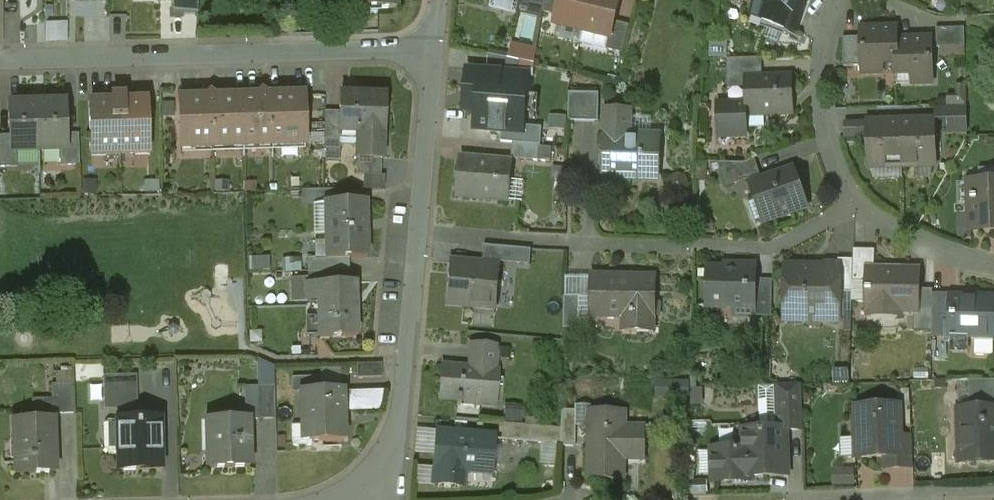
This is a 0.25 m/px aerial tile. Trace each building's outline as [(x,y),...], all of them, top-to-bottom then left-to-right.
[(172,15),(198,14),(198,0),(172,0),(172,15)] [(353,10),(395,8),(395,0),(353,0),(353,10)] [(492,7),(517,13),(518,9),(517,9),(520,0),(494,0),(492,7)] [(517,9),(518,9),(543,15),(546,0),(520,0),(517,9)] [(544,12),(558,16),(562,0),(546,0),(544,12)] [(558,16),(556,25),(583,32),(592,0),(562,0),(558,16)] [(583,32),(584,32),(581,42),(607,49),(610,38),(611,39),(615,22),(621,0),(592,0),(583,32)] [(753,13),(798,30),(809,0),(758,0),(753,13)] [(630,25),(615,22),(611,39),(610,38),(607,49),(623,53),(630,25)] [(870,29),(861,36),(863,73),(883,72),(882,63),(897,62),(897,40),(897,28),(870,29)] [(965,28),(936,29),(937,48),(966,47),(965,28)] [(535,61),(540,47),(515,39),(511,53),(535,61)] [(932,46),(923,39),(897,40),(897,62),(897,74),(913,74),(913,84),(933,83),(932,46)] [(516,60),(489,54),(488,72),(515,74),(516,60)] [(760,59),(729,60),(729,78),(745,77),(746,77),(761,76),(760,59)] [(488,72),(469,70),(465,109),(518,114),(521,75),(515,74),(488,72)] [(761,76),(746,77),(745,77),(746,103),(747,116),(794,114),(793,75),(761,76)] [(304,95),(268,97),(268,96),(262,91),(257,96),(257,97),(242,97),(243,146),(306,144),(304,95)] [(216,97),(211,92),(205,98),(179,99),(181,148),(243,146),(242,97),(216,98),(216,97)] [(600,94),(570,93),(569,122),(599,122),(600,94)] [(386,96),(340,94),(339,128),(358,129),(358,133),(383,134),(385,134),(386,96)] [(124,96),(112,96),(113,101),(90,102),(91,151),(105,150),(105,155),(135,154),(135,149),(148,149),(147,100),(125,101),(124,96)] [(63,103),(37,103),(39,151),(60,151),(67,150),(66,134),(65,102),(63,102),(63,103)] [(37,103),(12,104),(10,104),(10,135),(11,152),(17,152),(39,151),(37,103)] [(746,103),(718,103),(719,131),(730,131),(730,137),(747,136),(747,116),(746,103)] [(630,112),(607,111),(605,178),(658,180),(660,137),(629,136),(630,112)] [(935,119),(867,121),(869,169),(937,167),(935,119)] [(383,134),(358,133),(357,159),(382,159),(383,134)] [(80,165),(79,134),(66,134),(67,150),(60,151),(61,166),(80,165)] [(10,135),(0,136),(0,167),(17,167),(17,152),(11,152),(10,135)] [(541,146),(513,143),(512,158),(540,161),(541,146)] [(382,159),(357,159),(357,175),(381,176),(382,159)] [(513,163),(461,159),(458,195),(494,198),(494,199),(509,201),(513,163)] [(744,163),(719,163),(727,187),(750,179),(752,184),(762,180),(755,159),(744,163)] [(752,184),(751,184),(756,199),(757,200),(766,202),(772,219),(764,222),(765,222),(765,223),(807,208),(794,169),(762,180),(752,184)] [(976,182),(976,198),(970,198),(971,231),(993,230),(993,181),(976,182)] [(766,202),(757,200),(756,199),(748,201),(757,225),(765,222),(764,222),(772,219),(766,202)] [(365,202),(326,203),(327,204),(330,204),(331,231),(327,231),(328,257),(328,259),(349,258),(366,258),(365,202)] [(532,249),(484,245),(483,260),(531,265),(532,249)] [(876,250),(854,250),(854,260),(853,282),(868,282),(868,270),(875,270),(876,250)] [(328,259),(328,257),(308,258),(308,271),(308,272),(349,270),(349,258),(328,259)] [(854,260),(839,259),(839,265),(841,265),(840,294),(853,295),(853,282),(854,260)] [(500,267),(451,262),(448,303),(468,305),(468,304),(496,306),(500,267)] [(827,271),(801,271),(797,267),(786,266),(785,321),(804,321),(810,312),(820,312),(820,316),(838,317),(838,322),(840,322),(840,294),(841,265),(839,265),(827,265),(827,271)] [(727,269),(709,268),(708,307),(755,308),(755,293),(761,294),(761,280),(756,280),(756,266),(740,266),(739,272),(727,272),(727,269)] [(349,270),(308,272),(308,284),(350,283),(349,270)] [(875,270),(868,270),(868,282),(867,310),(918,311),(919,271),(875,270)] [(657,278),(591,277),(591,315),(625,316),(624,332),(654,332),(654,316),(656,316),(657,278)] [(308,284),(307,284),(308,302),(319,301),(320,337),(356,336),(355,283),(350,283),(308,284)] [(953,294),(933,294),(933,332),(951,332),(951,297),(953,297),(953,294)] [(580,297),(565,296),(564,328),(579,329),(580,297)] [(951,297),(951,332),(951,339),(993,340),(993,298),(953,297),(951,297)] [(497,346),(472,344),(471,356),(496,358),(497,346)] [(496,358),(471,356),(470,368),(442,365),(440,399),(457,400),(457,405),(460,405),(461,399),(474,400),(473,405),(496,407),(499,370),(495,370),(496,358)] [(381,378),(380,364),(357,364),(357,378),(381,378)] [(74,367),(54,369),(57,410),(77,409),(74,367)] [(140,406),(139,372),(106,373),(107,407),(140,406)] [(321,377),(292,378),(293,393),(301,392),(301,391),(321,391),(321,377)] [(659,396),(693,394),(692,377),(658,379),(659,396)] [(969,381),(971,410),(993,410),(993,380),(969,381)] [(275,386),(258,387),(259,419),(276,419),(275,386)] [(348,408),(384,408),(384,388),(348,388),(348,408)] [(321,391),(301,391),(301,392),(302,426),(308,426),(309,441),(344,441),(343,390),(321,391)] [(802,395),(778,396),(779,429),(786,429),(786,430),(803,430),(802,395)] [(899,406),(857,407),(858,419),(852,419),(853,458),(894,457),(901,457),(900,437),(899,406)] [(577,411),(563,410),(562,429),(562,445),(562,447),(577,447),(577,411)] [(626,411),(591,410),(589,479),(624,479),(625,449),(641,449),(641,427),(625,426),(626,411)] [(959,411),(960,436),(964,436),(965,460),(961,461),(961,462),(993,461),(993,410),(971,410),(959,411)] [(54,419),(14,420),(16,474),(55,473),(54,419)] [(162,469),(161,419),(121,420),(121,451),(117,451),(117,452),(118,470),(162,469)] [(249,419),(212,420),(213,449),(208,449),(208,468),(250,467),(249,419)] [(117,420),(117,421),(108,421),(105,424),(105,449),(109,452),(117,452),(117,451),(121,451),(121,420),(117,420)] [(562,429),(503,423),(501,440),(530,442),(530,443),(562,445),(562,429)] [(779,429),(744,431),(745,448),(749,448),(750,477),(788,476),(786,430),(786,429),(779,429)] [(496,437),(437,432),(434,467),(493,473),(496,437)] [(912,436),(900,437),(901,457),(894,457),(894,469),(913,468),(912,436)] [(750,477),(749,448),(745,448),(713,449),(714,483),(750,482),(750,477)] [(858,482),(857,466),(835,467),(836,483),(858,482)]
